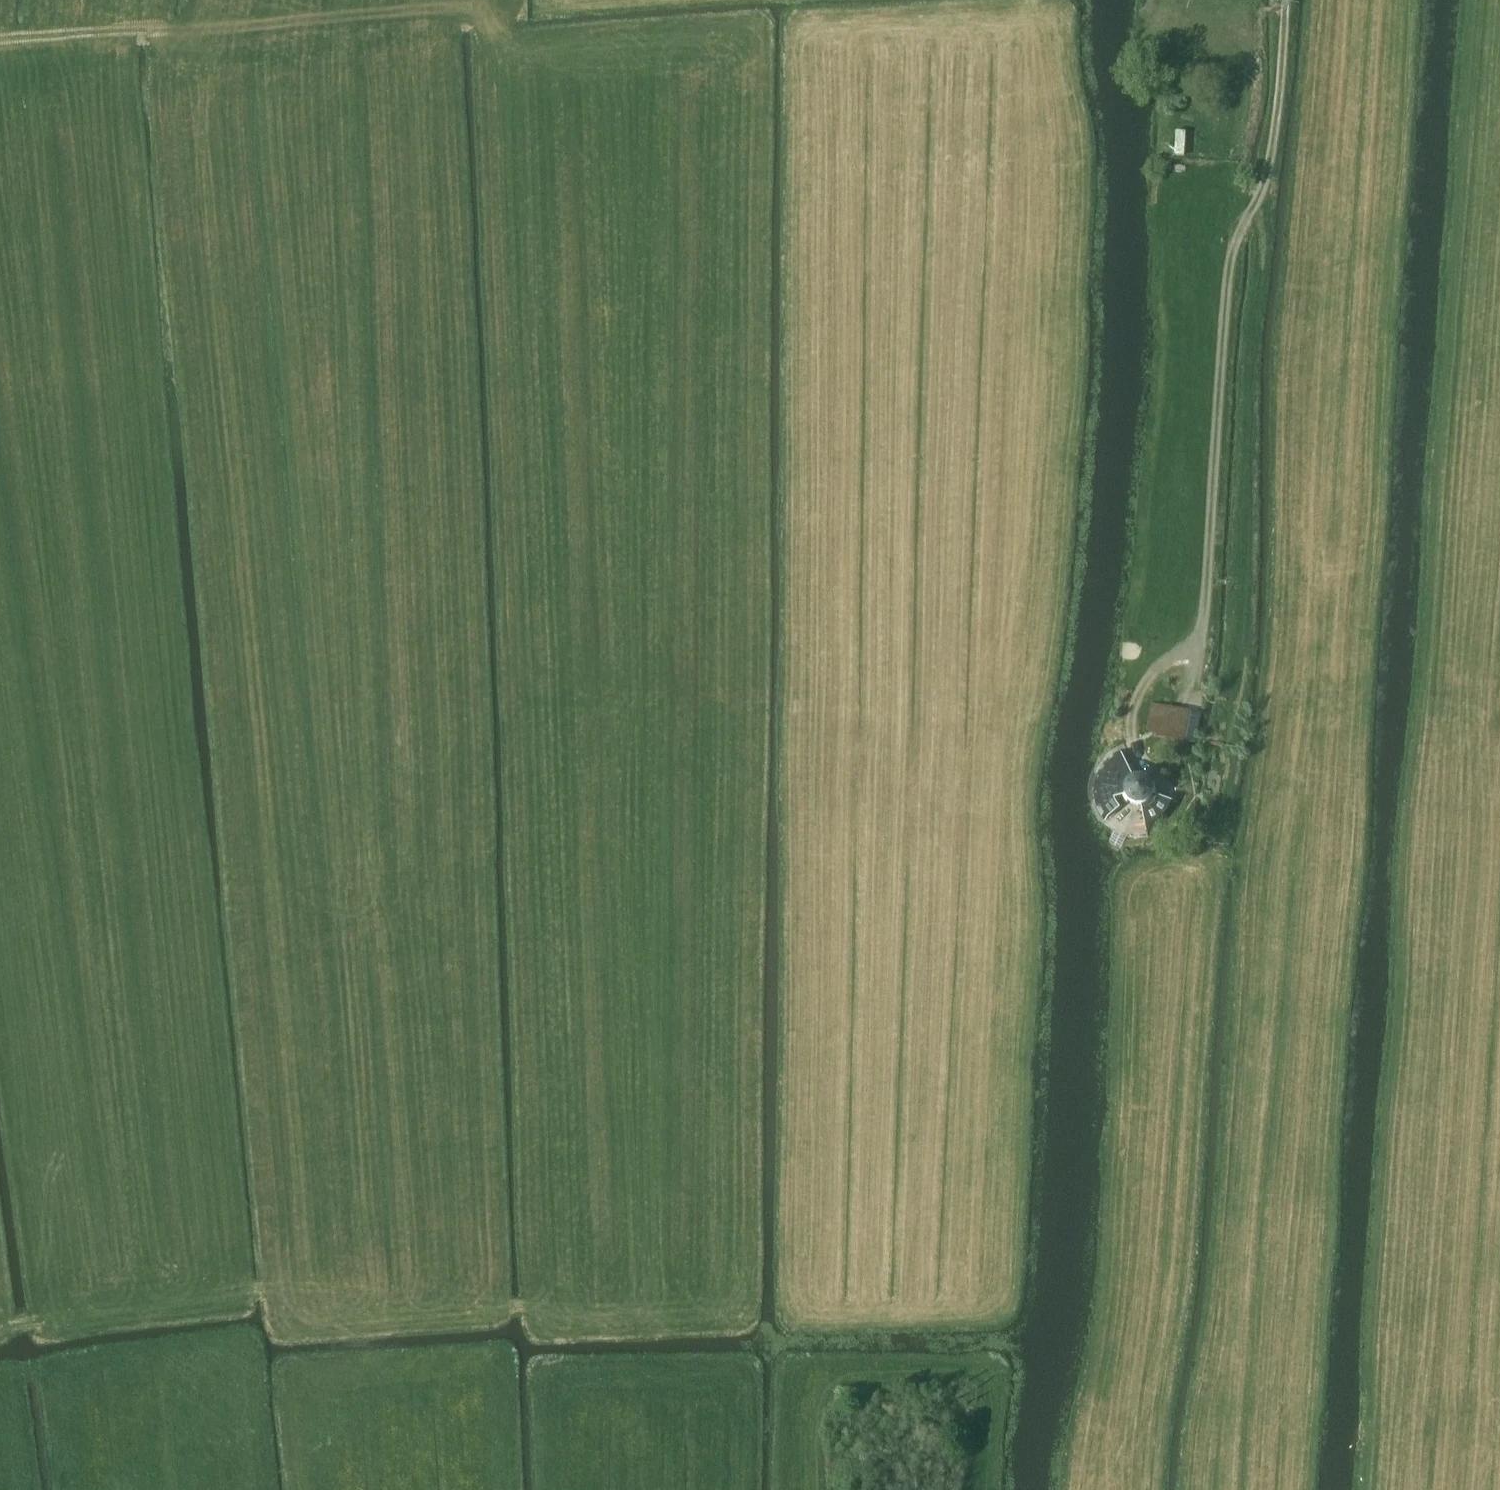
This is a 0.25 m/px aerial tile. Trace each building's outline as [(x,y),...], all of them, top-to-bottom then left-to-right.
[(1130,774),(1124,784),(1129,796),(1140,799),(1151,795),(1153,785),(1151,776),(1142,770),(1130,774)]
